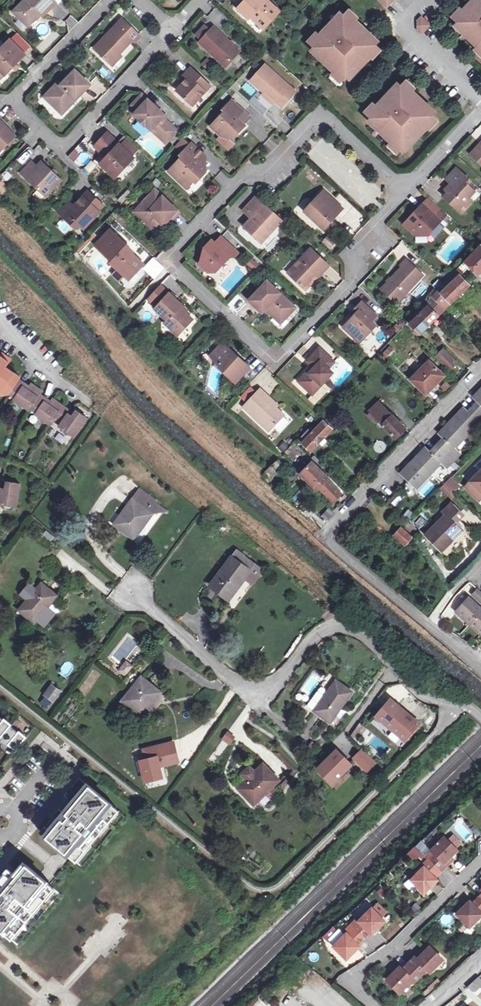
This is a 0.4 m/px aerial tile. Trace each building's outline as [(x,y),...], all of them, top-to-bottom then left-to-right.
[(13,13),(27,27),(40,14),(43,16),(55,3),(52,0),(25,0),(13,13)] [(264,4),(260,0),(247,0),(238,11),(249,20),(252,17),(265,28),(280,12),(273,5),(269,9),(264,4)] [(268,0),(264,4),(269,9),(273,5),(268,0)] [(385,11),(394,0),(373,0),(385,11)] [(463,18),(458,13),(449,22),(477,48),(471,55),(480,63),(480,62),(480,0),(463,18)] [(351,27),(355,22),(346,14),(320,41),(313,36),(304,45),(333,72),(330,76),(339,85),(364,59),(369,64),(378,54),(351,27)] [(70,28),(77,23),(73,16),(65,20),(70,28)] [(108,65),(119,54),(131,41),(133,43),(138,37),(120,21),(92,50),(108,65)] [(427,30),(418,21),(414,26),(414,34),(419,38),(427,30)] [(202,42),(211,32),(206,27),(197,37),(202,42)] [(222,58),(230,65),(242,52),(215,27),(211,32),(202,42),(200,44),(220,62),(222,58)] [(7,75),(21,59),(20,58),(26,52),(11,39),(7,44),(8,45),(0,53),(0,68),(7,75)] [(119,54),(108,65),(110,67),(121,56),(119,54)] [(227,68),(230,65),(222,58),(220,62),(227,68)] [(272,103),(270,104),(277,111),(291,95),(261,68),(246,83),(259,95),(261,93),(272,103)] [(188,82),(184,86),(177,93),(192,107),(210,88),(190,69),(183,77),(188,82)] [(71,98),(74,101),(88,86),(73,72),(60,86),(57,83),(43,98),(58,113),(71,98)] [(188,82),(183,77),(179,81),(184,86),(188,82)] [(376,112),(370,107),(362,117),(390,143),(386,148),(396,157),(421,129),(426,134),(434,125),(407,99),(412,94),(402,85),(376,112)] [(261,93),(259,95),(257,98),(267,108),(270,104),(272,103),(261,93)] [(165,123),(168,120),(142,97),(132,108),(137,113),(134,117),(139,122),(139,124),(144,128),(145,127),(151,133),(153,131),(167,144),(177,134),(165,123)] [(71,98),(58,113),(60,115),(74,101),(71,98)] [(242,130),(240,129),(233,123),(241,115),(228,102),(217,114),(219,116),(205,131),(215,141),(219,137),(225,142),(231,136),(234,138),(242,130)] [(233,123),(240,129),(248,121),(241,115),(233,123)] [(4,148),(17,135),(0,119),(0,144),(4,148)] [(101,154),(110,155),(99,166),(110,175),(119,175),(133,159),(106,134),(94,148),(101,154)] [(179,143),(173,149),(179,155),(185,149),(179,143)] [(480,145),(470,156),(480,167),(480,145)] [(195,162),(199,157),(188,146),(185,149),(179,155),(176,158),(178,160),(164,175),(183,192),(192,181),(196,181),(202,175),(194,168),(198,164),(195,162)] [(75,149),(68,156),(74,162),(81,155),(75,149)] [(74,161),(81,169),(91,159),(84,152),(74,161)] [(62,179),(43,160),(38,165),(33,160),(22,172),(47,195),(62,179)] [(448,194),(444,198),(456,209),(461,204),(462,206),(469,199),(475,193),(466,184),(469,181),(457,170),(446,181),(451,186),(446,192),(448,194)] [(2,194),(9,188),(0,178),(0,192),(2,194)] [(120,201),(127,206),(134,194),(127,190),(120,201)] [(76,208),(67,218),(79,229),(82,225),(87,229),(103,212),(100,210),(105,204),(91,192),(76,208)] [(164,220),(171,213),(150,194),(129,216),(150,235),(157,227),(162,232),(168,224),(164,220)] [(322,234),(330,225),(326,223),(331,217),(335,220),(341,213),(322,196),(310,209),(313,212),(307,219),(322,234)] [(472,202),(469,199),(462,206),(461,204),(456,209),(460,214),(472,202)] [(254,202),(243,213),(252,221),(242,232),(260,248),(280,226),(254,202)] [(62,213),(67,218),(76,208),(71,203),(62,213)] [(421,206),(402,226),(413,236),(426,237),(439,223),(421,206)] [(303,216),(307,219),(313,212),(310,209),(303,216)] [(164,220),(168,224),(175,217),(171,213),(164,220)] [(330,225),(335,220),(331,217),(326,223),(330,225)] [(128,275),(131,278),(139,269),(120,252),(122,251),(105,235),(90,251),(106,266),(105,268),(113,275),(119,281),(121,282),(128,275)] [(196,267),(205,275),(212,274),(227,259),(232,260),(235,257),(218,240),(212,246),(209,243),(201,252),(206,256),(196,267)] [(334,247),(327,241),(323,246),(329,252),(334,247)] [(480,244),(477,248),(464,262),(477,275),(480,272),(480,245),(480,244)] [(295,274),(289,280),(302,293),(314,280),(317,281),(327,270),(309,253),(292,272),(295,274)] [(155,258),(144,269),(157,282),(168,272),(155,258)] [(253,272),(260,266),(253,259),(247,265),(253,272)] [(424,280),(406,263),(399,270),(402,273),(383,293),(398,308),(424,280)] [(286,277),(289,280),(295,274),(292,272),(286,277)] [(444,293),(458,278),(453,274),(439,289),(444,293)] [(113,275),(108,280),(114,286),(119,281),(113,275)] [(128,275),(121,282),(124,285),(131,278),(128,275)] [(439,289),(431,297),(444,310),(466,287),(458,278),(444,293),(439,289)] [(278,319),(283,323),(293,312),(264,285),(247,304),(260,316),(263,313),(274,323),(278,319)] [(158,291),(146,303),(155,311),(167,299),(158,291)] [(444,310),(431,297),(407,323),(420,335),(444,310)] [(176,339),(191,323),(178,311),(180,309),(168,298),(167,299),(155,311),(153,313),(165,324),(163,327),(176,339)] [(360,313),(354,319),(343,331),(356,342),(364,333),(368,336),(374,329),(369,324),(375,317),(360,304),(356,309),(360,313)] [(360,313),(356,309),(350,315),(354,319),(360,313)] [(279,328),(283,323),(278,319),(274,323),(279,328)] [(387,358),(395,351),(390,346),(382,354),(387,358)] [(245,373),(219,348),(206,361),(221,375),(220,377),(231,388),(245,373)] [(450,372),(458,364),(444,351),(437,359),(450,372)] [(326,367),(329,369),(333,365),(318,352),(306,365),(312,370),(297,385),(311,398),(331,376),(325,370),(326,367)] [(60,427),(58,431),(73,440),(87,419),(76,412),(74,415),(53,401),(51,404),(39,397),(41,393),(30,385),(27,388),(17,382),(20,378),(6,368),(11,360),(5,356),(1,359),(0,358),(0,398),(1,398),(7,396),(15,401),(13,404),(28,413),(29,411),(34,414),(33,416),(50,427),(53,423),(60,427)] [(412,378),(427,395),(444,377),(430,361),(412,378)] [(267,435),(282,419),(263,401),(265,399),(259,394),(242,411),(267,435)] [(373,422),(376,419),(374,417),(383,408),(379,404),(370,413),(371,414),(368,417),(373,422)] [(480,421),(480,415),(474,407),(468,413),(479,423),(480,421)] [(405,431),(383,408),(374,417),(376,419),(396,439),(405,431)] [(455,448),(479,423),(468,413),(463,408),(440,433),(444,438),(437,445),(453,461),(461,453),(455,448)] [(303,443),(310,451),(331,430),(323,423),(303,443)] [(309,468),(314,463),(294,444),(290,449),(309,468)] [(453,461),(437,445),(431,452),(426,448),(401,473),(416,488),(441,463),(446,469),(453,461)] [(268,483),(285,469),(279,462),(262,475),(268,483)] [(472,471),(478,476),(480,473),(480,462),(472,471)] [(314,463),(309,468),(303,474),(319,491),(321,490),(334,502),(341,495),(328,482),(331,480),(314,463)] [(478,505),(480,502),(480,473),(478,476),(464,492),(478,505)] [(425,497),(435,485),(429,480),(419,492),(425,497)] [(449,480),(444,485),(454,493),(458,489),(449,480)] [(14,509),(17,486),(5,484),(5,490),(0,489),(0,507),(14,509)] [(150,511),(156,502),(158,500),(143,490),(117,526),(137,540),(155,516),(150,511)] [(172,513),(156,502),(150,511),(155,516),(172,513)] [(445,515),(448,518),(449,518),(454,522),(461,514),(453,507),(445,515)] [(407,509),(403,518),(411,521),(414,512),(407,509)] [(465,518),(461,514),(454,522),(457,526),(465,518)] [(454,522),(449,518),(448,518),(427,542),(443,558),(465,533),(457,526),(454,522)] [(395,536),(404,545),(412,537),(402,528),(395,536)] [(237,552),(211,587),(230,600),(245,579),(250,572),(255,565),(237,552)] [(250,572),(245,579),(253,585),(263,571),(255,565),(250,572)] [(23,613),(38,626),(51,611),(48,608),(58,597),(44,586),(23,613)] [(480,598),(480,594),(474,588),(470,593),(479,601),(480,598)] [(480,612),(480,609),(467,596),(454,610),(469,624),(480,612)] [(469,624),(480,635),(480,612),(469,624)] [(58,672),(67,678),(74,667),(66,661),(58,672)] [(317,708),(333,718),(353,688),(337,677),(317,708)] [(146,718),(165,694),(145,678),(127,702),(146,718)] [(40,703),(51,710),(63,691),(52,684),(40,703)] [(391,699),(378,716),(407,739),(420,723),(400,706),(397,709),(395,707),(397,704),(391,699)] [(0,718),(0,739),(1,740),(11,727),(12,726),(5,720),(4,721),(0,718)] [(382,754),(388,747),(360,722),(349,734),(364,747),(368,742),(382,754)] [(11,727),(1,740),(0,740),(0,743),(7,749),(10,746),(16,752),(27,739),(20,732),(19,734),(11,727)] [(230,744),(235,734),(226,730),(221,740),(230,744)] [(176,741),(142,749),(145,761),(140,762),(145,787),(167,782),(164,769),(181,765),(176,741)] [(314,743),(307,751),(310,753),(316,745),(314,743)] [(364,750),(356,757),(369,770),(376,763),(364,750)] [(338,751),(320,770),(334,783),(353,764),(338,751)] [(266,766),(258,773),(252,768),(245,776),(250,781),(240,790),(256,806),(269,794),(274,789),(282,782),(266,766)] [(53,834),(49,840),(70,858),(83,868),(126,817),(87,784),(64,813),(68,816),(63,822),(59,818),(48,831),(53,834)] [(274,789),(269,794),(275,800),(281,795),(274,789)] [(467,840),(472,835),(460,822),(454,828),(467,840)] [(453,833),(449,837),(459,846),(463,841),(453,833)] [(427,892),(436,883),(433,880),(437,876),(443,870),(450,864),(447,861),(453,856),(460,848),(447,836),(434,848),(437,851),(424,864),(426,866),(413,878),(427,892)] [(447,861),(450,864),(456,858),(453,856),(447,861)] [(18,947),(62,895),(47,882),(24,864),(15,875),(9,871),(1,880),(0,881),(0,888),(2,890),(0,893),(0,931),(18,947)] [(475,902),(471,906),(469,904),(460,913),(473,926),(480,918),(480,897),(475,902)] [(349,959),(358,950),(356,947),(359,943),(366,937),(372,931),(375,928),(378,930),(387,921),(374,908),(361,920),(359,919),(346,931),(348,933),(336,946),(349,959)] [(420,959),(417,956),(411,963),(405,969),(400,973),(398,971),(389,979),(403,993),(416,980),(417,982),(430,969),(433,972),(446,959),(433,946),(426,953),(420,959)] [(423,950),(417,956),(420,959),(426,953),(423,950)] [(467,985),(474,991),(480,985),(480,979),(477,975),(467,985)]
